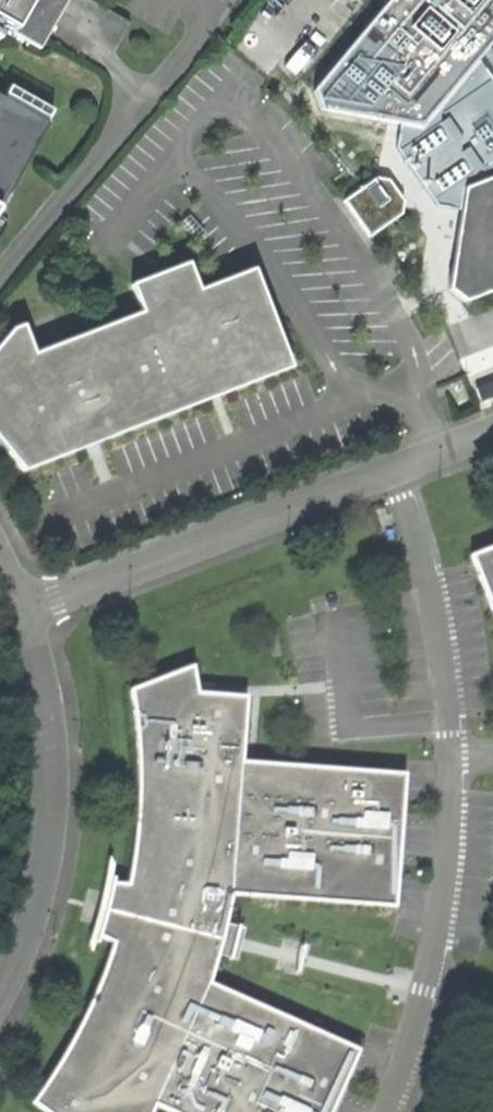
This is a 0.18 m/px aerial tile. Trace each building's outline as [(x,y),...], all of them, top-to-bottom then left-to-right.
[(67,0),(0,0),(0,30),(2,28),(39,49),(67,0)] [(420,127),(492,40),(492,0),(388,0),(312,90),(319,110),(420,127)] [(0,95),(0,206),(4,209),(47,122),(0,95)] [(388,180),(374,178),(343,200),(367,237),(400,215),(402,201),(388,180)] [(492,291),(492,178),(464,190),(449,291),(465,302),(492,291)] [(254,269),(200,291),(189,264),(131,285),(141,313),(35,354),(24,326),(13,330),(0,344),(0,444),(23,472),(90,446),(292,368),(254,269)] [(470,556),(492,616),(492,547),(470,556)] [(128,689),(132,714),(136,765),(135,823),(124,886),(109,883),(104,908),(95,936),(111,940),(107,953),(89,1000),(59,1058),(31,1101),(45,1111),(148,1111),(152,1103),(173,1111),(329,1111),(357,1048),(208,982),(217,954),(224,923),(230,894),(394,906),(403,773),(240,762),(244,696),(196,693),(191,666),(128,689)] [(243,927),(224,923),(217,954),(235,958),(243,927)]
